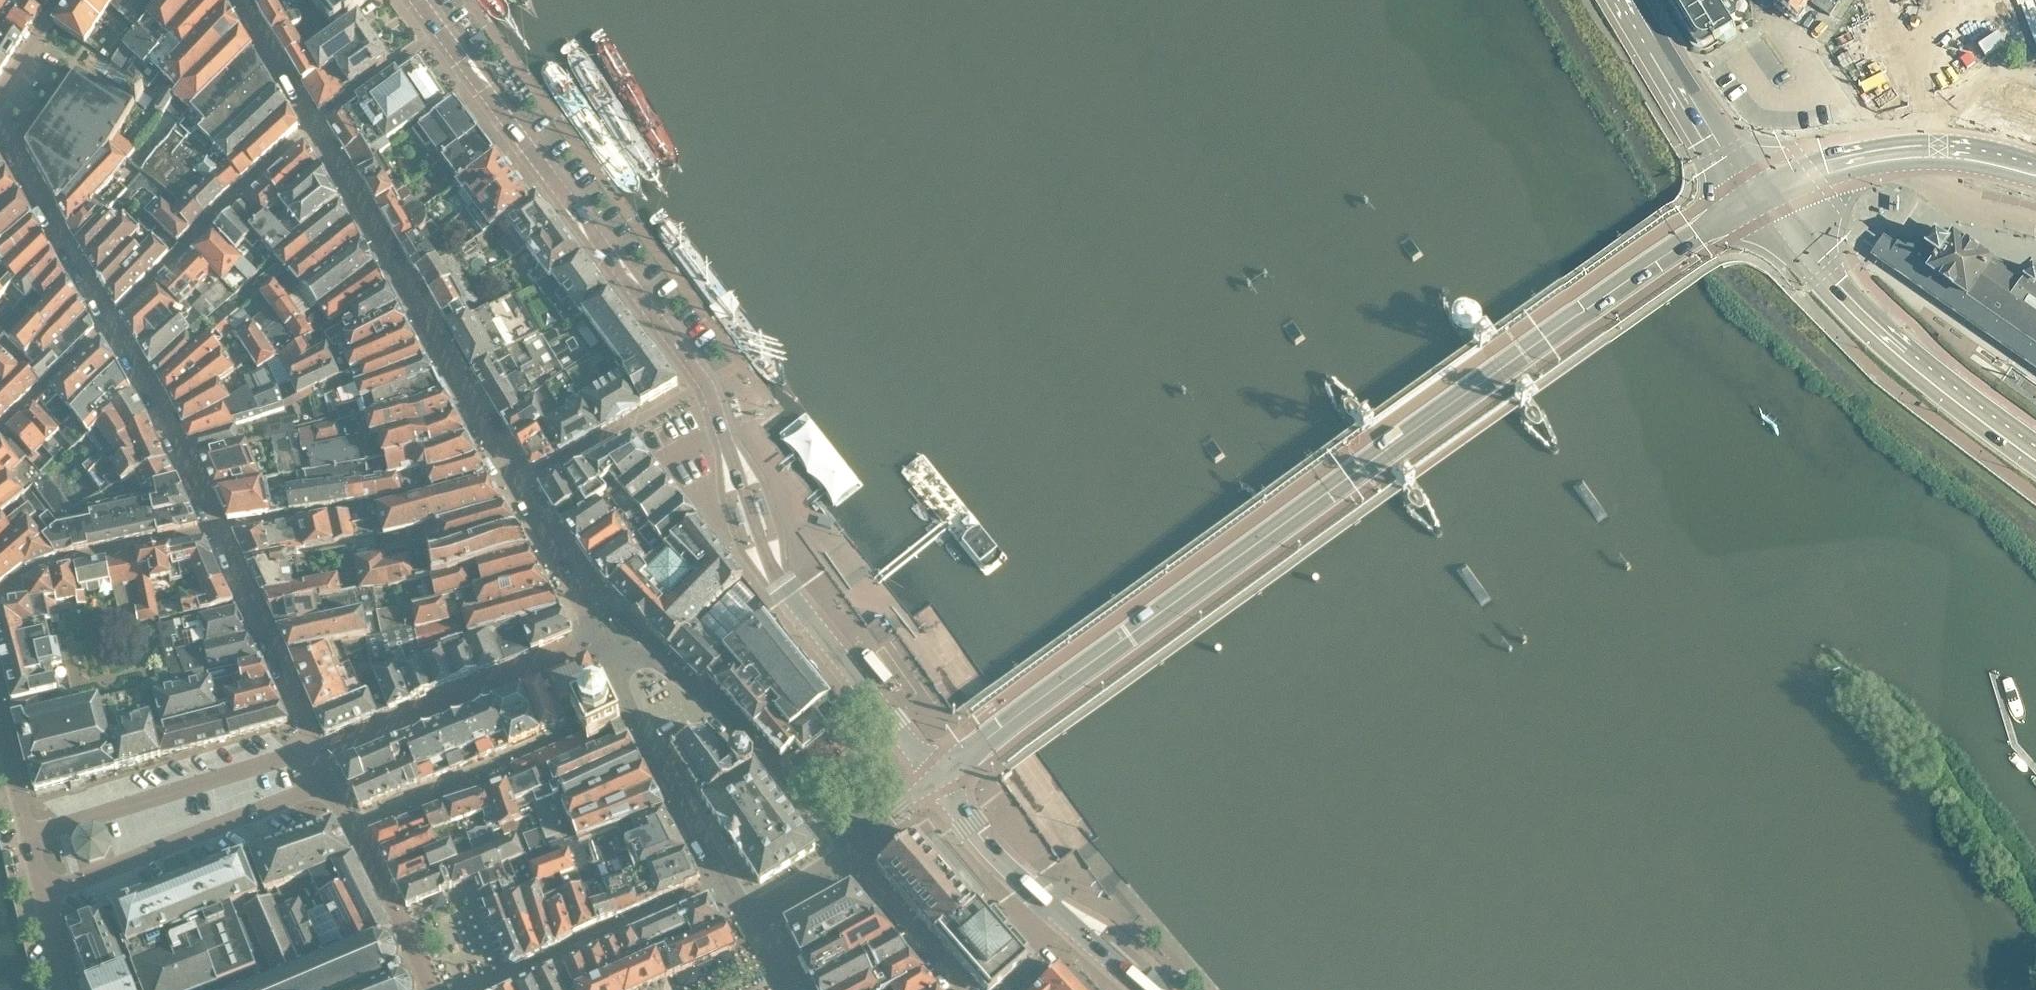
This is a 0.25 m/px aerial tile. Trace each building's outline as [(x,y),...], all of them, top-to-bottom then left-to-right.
[(1,14),(14,0),(0,0),(0,16),(1,14)] [(18,0),(14,0),(1,14),(11,23),(8,27),(24,38),(35,20),(18,10),(23,3),(18,0)] [(28,0),(18,0),(23,3),(18,10),(35,20),(42,10),(28,0)] [(54,22),(85,42),(96,26),(100,20),(70,0),(69,0),(54,22)] [(100,20),(110,6),(113,0),(70,0),(100,20)] [(110,6),(118,12),(128,0),(113,0),(110,6)] [(123,46),(111,61),(123,68),(130,59),(132,60),(127,66),(130,69),(128,71),(148,87),(160,75),(162,72),(162,71),(164,70),(227,8),(223,0),(203,0),(159,49),(138,27),(137,28),(123,46)] [(118,12),(137,28),(138,27),(161,0),(128,0),(118,12)] [(138,27),(159,49),(203,0),(161,0),(138,27)] [(259,10),(275,2),(278,0),(253,0),(259,10)] [(275,2),(283,14),(302,0),(278,0),(275,2)] [(283,14),(288,24),(296,19),(300,19),(303,21),(303,25),(301,28),(294,33),(303,46),(303,47),(368,0),(302,0),(283,14)] [(1676,12),(1675,15),(1681,24),(1683,24),(1685,27),(1725,2),(1728,0),(1669,0),(1676,12)] [(1685,27),(1694,42),(1697,45),(1701,46),(1705,46),(1708,45),(1715,41),(1719,39),(1720,41),(1725,42),(1735,36),(1736,31),(1735,28),(1743,24),(1742,22),(1749,18),(1747,0),(1728,0),(1725,2),(1685,27)] [(1784,2),(1782,6),(1795,16),(1798,12),(1799,13),(1808,0),(1785,0),(1784,2)] [(1811,2),(1829,15),(1840,0),(1813,0),(1811,2)] [(275,2),(259,10),(276,38),(303,21),(300,19),(296,19),(288,24),(283,14),(275,2)] [(162,72),(160,75),(176,92),(172,96),(167,91),(154,109),(163,115),(167,111),(176,99),(240,30),(227,8),(164,70),(162,71),(162,72)] [(303,47),(303,46),(300,48),(316,75),(318,78),(331,69),(345,89),(387,60),(358,16),(306,52),(303,47)] [(303,21),(276,38),(287,56),(300,48),(303,46),(294,33),(301,28),(303,25),(303,21)] [(4,32),(0,38),(0,74),(24,38),(8,27),(4,32)] [(176,99),(167,111),(176,118),(171,125),(177,130),(252,49),(240,30),(176,99)] [(1770,42),(1752,53),(1768,82),(1786,71),(1770,42)] [(316,75),(300,48),(287,56),(303,83),(316,75)] [(141,171),(149,177),(155,183),(160,187),(165,192),(166,190),(172,195),(180,204),(179,205),(180,206),(181,205),(197,220),(205,213),(191,198),(209,181),(198,170),(213,156),(211,153),(277,91),(252,49),(177,130),(148,162),(141,171)] [(447,96),(419,55),(359,97),(342,110),(346,118),(345,119),(359,142),(370,160),(373,159),(379,154),(413,131),(448,106),(455,101),(448,105),(444,99),(447,96)] [(318,78),(316,75),(303,83),(319,109),(346,90),(345,89),(331,69),(318,78)] [(96,83),(78,74),(77,74),(76,74),(76,75),(26,145),(26,146),(26,147),(41,173),(105,89),(96,83)] [(105,89),(41,173),(55,199),(57,203),(58,202),(59,204),(106,145),(128,117),(136,106),(146,91),(128,79),(117,95),(105,89)] [(287,109),(277,91),(211,153),(213,156),(198,170),(209,181),(212,179),(219,171),(227,164),(287,109)] [(448,106),(413,131),(421,141),(430,143),(440,154),(431,160),(435,164),(443,158),(457,147),(474,169),(495,154),(465,114),(465,110),(464,106),(460,103),(456,103),(455,101),(448,106)] [(298,127),(287,109),(227,164),(219,171),(212,179),(225,193),(241,178),(241,179),(298,127)] [(342,110),(327,121),(346,151),(359,142),(345,119),(346,118),(342,110)] [(143,147),(151,139),(140,126),(131,134),(143,147)] [(370,160),(359,142),(346,151),(359,173),(373,166),(370,160)] [(235,208),(230,213),(247,232),(319,169),(304,143),(263,181),(278,199),(250,225),(235,208)] [(59,204),(58,205),(68,225),(113,176),(126,161),(106,145),(59,204)] [(459,180),(474,169),(457,147),(443,158),(459,180)] [(373,166),(359,173),(366,185),(380,177),(382,175),(385,180),(393,176),(379,154),(373,159),(370,160),(373,166)] [(495,154),(474,169),(459,180),(457,182),(462,189),(459,192),(471,207),(474,205),(511,176),(510,174),(511,169),(507,163),(502,163),(495,154)] [(113,176),(68,225),(77,241),(120,193),(125,188),(129,183),(135,177),(141,171),(135,166),(126,161),(113,176)] [(18,191),(6,167),(0,172),(0,205),(18,191)] [(320,169),(319,169),(247,232),(272,260),(274,259),(295,241),(283,229),(294,220),(291,216),(328,182),(320,169)] [(141,171),(135,177),(141,182),(141,189),(142,189),(143,190),(145,189),(145,182),(149,177),(141,171)] [(393,193),(385,180),(382,175),(380,177),(366,185),(377,203),(393,193)] [(511,176),(474,205),(491,227),(504,217),(528,199),(535,194),(529,199),(521,189),(522,184),(518,178),(513,178),(511,176)] [(141,182),(135,177),(129,183),(139,192),(142,189),(141,189),(141,182)] [(155,183),(149,177),(145,182),(145,189),(148,191),(155,183)] [(212,179),(209,181),(191,198),(205,213),(225,193),(212,179)] [(278,199),(263,181),(235,208),(250,225),(278,199)] [(330,187),(328,182),(291,216),(294,220),(283,229),(295,241),(338,202),(330,187)] [(129,183),(125,188),(135,197),(139,192),(129,183)] [(155,183),(148,191),(153,195),(160,187),(155,183)] [(165,192),(160,187),(153,195),(159,199),(165,192)] [(135,197),(125,188),(120,193),(130,202),(135,197)] [(4,237),(31,214),(18,191),(0,205),(0,241),(4,237)] [(120,193),(77,241),(87,256),(122,219),(122,218),(111,208),(118,200),(124,204),(126,202),(128,204),(130,202),(120,193)] [(393,193),(377,203),(401,243),(419,234),(421,233),(422,232),(424,229),(425,225),(426,223),(426,221),(425,217),(422,213),(418,210),(411,210),(409,210),(405,213),(393,193)] [(528,199),(504,217),(514,231),(510,235),(499,241),(511,259),(526,248),(556,223),(535,194),(528,199)] [(174,213),(173,212),(162,201),(149,215),(177,242),(190,228),(174,213)] [(295,241),(274,259),(279,263),(256,281),(264,291),(274,282),(285,272),(350,221),(338,202),(295,241)] [(180,206),(179,205),(173,212),(174,213),(190,228),(197,220),(181,205),(180,206)] [(230,213),(215,228),(258,272),(272,260),(247,232),(230,213)] [(40,230),(31,214),(4,237),(17,251),(40,230)] [(122,219),(87,256),(98,276),(133,238),(141,229),(125,215),(122,218),(122,219)] [(274,282),(264,291),(260,294),(268,304),(273,311),(362,242),(350,221),(285,272),(294,282),(282,291),(274,282)] [(433,234),(426,223),(425,225),(424,229),(422,232),(421,233),(419,234),(423,241),(433,234)] [(580,254),(556,223),(526,248),(537,263),(534,265),(546,280),(552,277),(580,254)] [(215,228),(191,252),(213,274),(220,280),(211,289),(203,297),(192,308),(203,320),(229,298),(258,272),(215,228)] [(40,230),(17,251),(11,257),(25,271),(49,247),(40,230)] [(423,241),(419,234),(401,243),(416,269),(417,268),(441,253),(439,251),(432,256),(423,241)] [(447,255),(433,234),(423,241),(432,256),(439,251),(441,253),(443,257),(447,255)] [(1871,254),(1873,256),(1904,278),(2035,370),(2035,326),(2018,314),(2035,287),(2035,269),(2034,268),(2027,278),(2025,283),(1955,234),(1949,242),(1938,234),(1930,246),(1916,236),(1911,243),(1903,238),(1898,245),(1884,235),(1871,254)] [(11,257),(17,251),(4,237),(0,241),(0,267),(11,257)] [(145,249),(106,290),(116,306),(158,264),(169,252),(153,237),(144,248),(145,249)] [(133,238),(98,276),(106,290),(145,249),(144,248),(133,238)] [(362,242),(273,311),(280,320),(285,327),(374,265),(375,265),(362,242)] [(49,247),(25,271),(2,293),(21,314),(20,316),(25,320),(35,311),(45,301),(66,278),(58,263),(49,247)] [(191,252),(173,270),(197,291),(203,297),(211,289),(220,280),(213,274),(191,252)] [(443,257),(441,253),(417,268),(431,290),(454,278),(451,273),(445,276),(436,262),(443,257)] [(447,255),(443,257),(436,262),(445,276),(451,273),(454,278),(454,279),(449,283),(453,289),(469,280),(467,277),(452,253),(448,257),(447,255)] [(552,277),(546,280),(536,284),(568,325),(583,313),(609,293),(591,269),(580,254),(552,277)] [(11,257),(0,267),(0,268),(2,270),(0,272),(0,295),(2,293),(25,271),(11,257)] [(243,308),(240,311),(226,322),(232,331),(233,330),(236,334),(235,335),(245,350),(250,359),(256,367),(270,360),(279,355),(284,367),(285,368),(312,355),(303,340),(321,329),(338,317),(387,288),(374,265),(285,327),(280,320),(261,334),(250,318),(243,308)] [(197,291),(173,270),(158,285),(173,298),(181,306),(180,306),(187,313),(192,308),(203,297),(197,291)] [(25,320),(9,336),(0,327),(0,339),(3,337),(7,342),(7,343),(24,358),(25,356),(32,364),(26,371),(27,369),(35,362),(28,356),(24,351),(77,298),(66,278),(45,301),(35,311),(25,320)] [(454,278),(431,290),(429,292),(447,324),(466,315),(468,314),(462,304),(468,300),(464,294),(459,298),(453,289),(449,283),(454,279),(454,278)] [(469,280),(453,289),(459,298),(464,294),(468,300),(462,304),(468,314),(471,313),(473,316),(486,310),(469,280)] [(178,308),(170,301),(156,287),(123,318),(138,343),(156,326),(173,347),(203,320),(192,308),(187,313),(180,306),(178,308)] [(2018,314),(2035,326),(2035,287),(2018,314)] [(397,307),(387,288),(338,317),(321,329),(330,345),(327,347),(330,346),(343,339),(397,307)] [(9,336),(25,320),(20,316),(21,314),(2,293),(0,295),(0,327),(9,336)] [(609,293),(583,313),(620,360),(615,365),(641,406),(678,384),(609,293)] [(471,313),(468,314),(466,315),(447,324),(472,367),(492,357),(524,339),(539,334),(516,295),(486,310),(473,316),(471,313)] [(86,312),(77,298),(24,351),(28,356),(35,362),(42,356),(48,350),(86,312)] [(229,298),(203,320),(213,334),(226,322),(240,311),(229,298)] [(261,334),(280,320),(273,311),(268,304),(250,318),(261,334)] [(327,347),(312,355),(285,368),(291,382),(334,362),(344,358),(407,328),(397,307),(343,339),(330,346),(327,347)] [(94,327),(86,312),(48,350),(59,361),(94,327)] [(203,320),(173,347),(151,365),(160,380),(198,347),(213,334),(203,320)] [(198,347),(160,380),(169,395),(224,353),(214,341),(217,338),(219,340),(223,337),(223,338),(232,331),(226,322),(213,334),(198,347)] [(156,326),(138,343),(151,365),(173,347),(156,326)] [(244,395),(231,402),(223,405),(183,424),(190,438),(235,425),(236,425),(291,407),(315,393),(317,393),(317,391),(321,389),(319,385),(324,383),(416,345),(407,328),(344,358),(334,362),(291,382),(296,393),(283,400),(278,387),(254,397),(251,391),(244,395)] [(592,356),(574,333),(560,338),(557,329),(542,334),(565,372),(578,393),(600,429),(604,427),(641,406),(615,365),(604,350),(600,352),(592,356)] [(539,334),(524,339),(550,382),(565,372),(542,334),(539,335),(539,334)] [(550,382),(524,339),(492,357),(472,367),(487,393),(503,384),(514,400),(527,392),(528,394),(536,411),(541,418),(561,404),(578,393),(565,372),(550,382)] [(50,387),(39,399),(46,407),(54,417),(58,421),(70,411),(68,408),(116,363),(101,340),(50,387)] [(424,360),(416,345),(324,383),(319,385),(321,389),(324,397),(347,389),(424,360)] [(15,405),(39,381),(40,381),(27,369),(26,371),(23,374),(18,369),(0,350),(0,386),(15,405)] [(35,362),(27,369),(40,381),(59,361),(48,350),(42,356),(35,362)] [(224,353),(169,395),(176,409),(219,380),(235,369),(230,361),(224,353)] [(235,369),(219,380),(176,409),(183,424),(223,405),(231,402),(244,395),(251,391),(254,397),(278,387),(283,400),(296,393),(291,382),(285,368),(284,367),(279,355),(270,360),(256,367),(250,359),(235,369)] [(425,360),(424,360),(347,389),(324,397),(326,403),(326,405),(331,404),(332,409),(361,400),(433,375),(425,360)] [(131,391),(116,363),(68,408),(70,411),(58,421),(61,425),(72,415),(87,434),(131,391)] [(441,392),(433,375),(361,400),(332,409),(333,413),(337,412),(340,421),(366,416),(441,392)] [(503,384),(487,393),(502,418),(518,408),(514,400),(503,384)] [(15,405),(0,386),(0,419),(15,405)] [(98,460),(94,463),(92,460),(83,466),(89,474),(96,465),(104,458),(104,457),(103,456),(147,416),(131,391),(87,434),(101,453),(98,455),(98,460)] [(296,432),(285,434),(287,447),(288,452),(303,449),(326,444),(325,439),(338,437),(338,433),(343,432),(346,440),(357,438),(378,435),(453,413),(441,392),(366,416),(340,421),(340,422),(300,431),(296,432)] [(518,408),(502,418),(515,438),(535,426),(529,416),(536,411),(528,394),(527,392),(514,400),(518,408)] [(561,404),(541,418),(545,424),(556,443),(561,452),(600,429),(578,393),(561,404)] [(1341,397),(1339,411),(1406,505),(1420,508),(1422,494),(1355,399),(1341,397)] [(35,403),(34,404),(21,416),(48,442),(59,432),(35,403)] [(325,415),(323,407),(313,409),(315,418),(325,415)] [(541,418),(536,411),(529,416),(535,426),(515,438),(531,466),(547,460),(554,456),(549,448),(556,443),(545,424),(541,418)] [(808,411),(779,433),(796,454),(823,489),(834,503),(863,481),(808,411)] [(303,449),(288,452),(289,459),(292,472),(296,471),(304,470),(311,507),(320,505),(316,485),(322,484),(318,469),(466,436),(453,413),(378,435),(357,438),(346,440),(343,432),(338,433),(338,437),(325,439),(326,444),(303,449)] [(282,423),(282,425),(294,423),(300,421),(298,415),(281,419),(282,423)] [(48,442),(21,416),(8,429),(22,444),(34,456),(44,446),(54,458),(59,454),(48,442)] [(157,440),(147,416),(103,456),(104,457),(111,451),(118,462),(112,466),(113,466),(139,453),(138,450),(157,440)] [(284,434),(282,425),(282,423),(274,425),(277,436),(284,434)] [(294,423),(282,425),(284,434),(285,434),(296,432),(294,423)] [(236,425),(235,425),(190,438),(196,454),(239,442),(240,442),(239,436),(236,425)] [(272,437),(277,436),(274,425),(266,427),(269,437),(272,437)] [(73,447),(80,441),(68,428),(61,434),(73,447)] [(287,447),(285,434),(284,434),(277,436),(272,437),(274,449),(287,447)] [(475,456),(466,436),(318,469),(322,484),(343,482),(366,478),(384,475),(430,467),(475,456)] [(620,488),(651,462),(630,436),(603,451),(603,452),(582,463),(609,496),(620,488)] [(0,437),(0,481),(16,467),(33,486),(60,523),(74,510),(48,475),(46,474),(43,477),(40,473),(33,466),(11,443),(7,446),(0,437)] [(139,453),(113,466),(112,466),(111,466),(107,461),(104,458),(96,465),(89,474),(102,493),(107,490),(109,489),(111,488),(122,483),(133,477),(135,476),(166,460),(157,440),(138,450),(139,453)] [(239,442),(196,454),(214,489),(262,479),(257,468),(260,467),(260,464),(267,461),(260,445),(250,450),(247,443),(240,444),(240,442),(239,442)] [(287,447),(274,449),(277,462),(289,459),(288,452),(287,447)] [(486,473),(475,456),(430,467),(384,475),(387,495),(415,490),(484,474),(486,473)] [(277,462),(279,474),(275,476),(292,472),(289,459),(277,462)] [(166,460),(135,476),(142,490),(176,479),(166,460)] [(620,488),(609,496),(623,513),(624,514),(666,481),(651,462),(620,488)] [(586,507),(579,511),(562,521),(577,542),(612,520),(623,513),(609,496),(582,463),(564,473),(586,507)] [(33,486),(16,467),(0,481),(0,514),(2,513),(16,501),(22,496),(33,486)] [(586,507),(564,473),(562,469),(554,471),(542,479),(541,480),(540,482),(540,483),(541,484),(556,510),(573,500),(579,511),(586,507)] [(304,470),(296,471),(297,474),(295,475),(296,478),(299,478),(299,480),(295,481),(295,483),(300,482),(300,486),(287,488),(290,509),(311,507),(304,470)] [(262,480),(262,479),(214,489),(228,519),(229,519),(290,509),(287,488),(300,486),(300,482),(295,483),(295,481),(299,480),(299,478),(296,478),(295,475),(297,474),(296,471),(292,472),(275,476),(262,480)] [(387,495),(384,475),(366,478),(369,497),(387,495)] [(33,486),(22,496),(35,515),(33,516),(45,535),(40,540),(51,555),(56,554),(55,553),(158,532),(158,533),(198,524),(176,479),(142,490),(135,476),(133,477),(141,494),(146,492),(147,498),(142,499),(142,498),(83,510),(80,519),(60,523),(33,486)] [(369,497),(366,478),(343,482),(347,501),(369,497)] [(504,507),(488,481),(433,493),(438,520),(504,507)] [(624,514),(639,533),(648,526),(680,498),(666,481),(624,514)] [(343,482),(322,484),(316,485),(320,505),(347,501),(343,482)] [(111,488),(109,489),(107,490),(109,496),(124,493),(122,483),(111,488)] [(438,520),(433,493),(408,499),(416,541),(427,539),(441,537),(438,520)] [(0,514),(0,547),(33,516),(35,515),(22,496),(16,501),(2,513),(0,514)] [(680,498),(648,526),(662,545),(654,552),(656,554),(664,547),(671,542),(696,519),(680,498)] [(416,541),(408,499),(371,506),(376,533),(379,532),(383,548),(416,541)] [(371,506),(327,514),(332,541),(376,533),(371,506)] [(441,537),(427,539),(430,553),(435,552),(517,531),(504,507),(438,520),(441,537)] [(592,564),(639,533),(623,513),(612,520),(577,542),(592,564)] [(327,514),(298,520),(304,547),(332,541),(327,514)] [(33,516),(0,547),(0,560),(9,577),(22,566),(24,565),(18,557),(40,540),(45,535),(33,516)] [(664,547),(656,554),(641,565),(628,574),(627,573),(610,584),(607,586),(614,593),(630,609),(630,610),(645,625),(646,625),(668,647),(694,621),(723,592),(724,593),(743,577),(696,519),(671,542),(664,547)] [(298,520),(262,527),(274,553),(292,549),(304,547),(298,520)] [(981,523),(962,538),(986,566),(1004,550),(981,523)] [(274,553),(262,527),(234,533),(246,558),(274,553)] [(435,552),(430,553),(426,553),(429,570),(413,573),(409,557),(386,561),(386,554),(354,560),(360,593),(372,591),(382,590),(392,587),(421,582),(426,581),(529,552),(517,531),(435,552)] [(639,533),(592,564),(592,565),(607,586),(610,584),(627,573),(628,574),(641,565),(656,554),(654,552),(639,533)] [(205,538),(183,543),(186,558),(211,552),(205,538)] [(51,555),(40,540),(18,557),(24,565),(38,559),(51,555)] [(186,558),(183,543),(170,545),(171,546),(145,551),(150,580),(169,575),(170,581),(183,579),(183,576),(189,573),(186,558)] [(292,549),(274,553),(246,558),(249,565),(263,563),(268,566),(270,571),(296,565),(292,549)] [(150,580),(145,551),(136,552),(117,556),(121,582),(136,580),(142,605),(135,607),(138,620),(158,617),(150,580)] [(213,555),(211,552),(186,558),(189,573),(195,569),(200,584),(222,576),(218,568),(212,555),(213,555)] [(529,552),(426,581),(431,601),(539,572),(529,552)] [(107,558),(111,584),(121,582),(117,556),(107,558)] [(111,584),(107,558),(75,564),(79,586),(87,584),(89,590),(100,588),(99,582),(110,579),(111,584)] [(9,577),(0,560),(0,583),(9,577)] [(298,574),(296,565),(270,571),(268,566),(263,563),(249,565),(262,592),(301,584),(298,574)] [(71,565),(50,569),(56,601),(76,597),(78,605),(86,603),(83,591),(76,592),(75,585),(71,565)] [(56,601),(50,569),(42,571),(25,581),(29,599),(28,603),(46,599),(47,607),(57,605),(56,601)] [(305,572),(298,574),(301,584),(262,592),(270,608),(343,596),(338,576),(307,582),(305,572)] [(386,609),(377,611),(382,635),(416,628),(550,592),(539,572),(431,601),(412,606),(387,611),(386,609)] [(222,576),(200,584),(201,589),(180,594),(183,611),(233,600),(222,576)] [(723,592),(694,621),(723,650),(724,650),(764,617),(771,612),(743,577),(724,593),(723,592)] [(360,593),(343,596),(270,608),(279,630),(362,613),(377,611),(386,609),(382,590),(372,591),(360,593)] [(551,592),(550,592),(416,628),(420,650),(441,644),(464,638),(503,627),(561,611),(551,592)] [(29,599),(15,601),(0,603),(0,651),(3,663),(13,702),(41,694),(58,691),(50,665),(63,662),(58,643),(50,645),(44,621),(50,619),(47,607),(46,599),(28,603),(29,599)] [(235,606),(187,617),(183,618),(185,629),(202,625),(206,643),(248,633),(235,606)] [(382,635),(377,611),(362,613),(367,638),(369,648),(371,661),(372,666),(373,668),(380,687),(389,709),(390,709),(411,700),(411,699),(394,656),(420,650),(416,628),(382,635)] [(561,611),(503,627),(508,642),(499,645),(505,660),(569,634),(571,630),(566,622),(561,611)] [(362,613),(279,630),(290,654),(367,638),(362,613)] [(728,656),(708,674),(715,682),(716,681),(731,667),(732,661),(754,687),(772,709),(777,715),(783,722),(789,730),(816,709),(829,698),(816,681),(822,676),(803,652),(801,654),(798,651),(800,649),(787,634),(781,639),(764,617),(724,650),(728,656)] [(167,650),(188,646),(186,638),(179,639),(174,619),(161,622),(167,650)] [(723,650),(694,621),(668,647),(669,648),(702,680),(708,674),(728,656),(724,650),(723,650)] [(503,627),(464,638),(477,672),(505,660),(499,645),(508,642),(503,627)] [(206,643),(188,646),(167,650),(173,676),(186,673),(187,677),(207,673),(206,668),(259,656),(248,633),(206,643)] [(369,648),(367,638),(290,654),(299,675),(346,655),(347,657),(369,648)] [(464,638),(441,644),(456,681),(477,672),(464,638)] [(441,644),(420,650),(394,656),(411,699),(456,681),(441,644)] [(346,655),(299,675),(307,694),(353,672),(347,657),(346,655)] [(278,699),(261,660),(209,672),(211,678),(212,681),(232,676),(235,691),(225,693),(228,703),(220,706),(222,712),(278,699)] [(564,704),(602,686),(588,661),(587,660),(567,668),(567,669),(548,677),(548,678),(541,681),(541,680),(521,688),(540,733),(560,725),(559,725),(567,721),(571,719),(564,704)] [(731,667),(716,681),(755,725),(772,709),(754,687),(732,661),(731,667)] [(372,666),(353,672),(307,694),(316,713),(380,687),(373,668),(372,666)] [(211,678),(198,681),(153,692),(162,725),(154,727),(155,731),(171,727),(186,722),(192,747),(198,746),(192,721),(207,716),(222,712),(220,706),(212,681),(211,678)] [(602,687),(602,686),(564,704),(571,719),(573,718),(574,720),(577,718),(580,724),(584,732),(592,748),(627,735),(621,726),(623,726),(619,717),(615,708),(610,700),(606,692),(603,693),(601,688),(602,687)] [(380,687),(316,713),(326,735),(389,709),(380,687)] [(521,688),(492,700),(511,745),(540,733),(521,688)] [(126,690),(111,694),(98,697),(99,699),(108,735),(110,744),(115,769),(139,762),(129,723),(134,721),(133,719),(129,701),(126,690)] [(59,697),(58,691),(41,694),(13,702),(17,718),(16,718),(29,766),(30,766),(110,744),(108,735),(99,699),(68,706),(65,695),(59,697)] [(278,699),(222,712),(229,738),(288,722),(278,699)] [(511,745),(492,700),(491,701),(491,700),(461,713),(475,744),(481,757),(511,745)] [(140,717),(133,719),(134,721),(129,723),(139,762),(161,756),(161,755),(155,731),(154,727),(149,704),(138,707),(140,717)] [(772,709),(755,725),(759,730),(781,754),(794,743),(785,733),(789,730),(783,722),(777,715),(772,709)] [(816,709),(789,730),(785,733),(794,743),(795,742),(802,750),(830,728),(816,709)] [(229,738),(222,712),(207,716),(213,742),(229,738)] [(475,744),(461,713),(431,725),(445,757),(475,744)] [(213,742),(207,716),(192,721),(198,746),(213,742)] [(186,722),(171,727),(177,751),(192,747),(186,722)] [(431,725),(403,737),(413,760),(422,782),(435,777),(429,764),(445,757),(431,725)] [(177,751),(171,727),(155,731),(161,755),(177,751)] [(703,727),(668,746),(686,774),(702,799),(703,798),(720,822),(719,823),(741,856),(742,855),(758,880),(759,883),(761,883),(764,882),(764,881),(815,849),(751,766),(753,764),(739,747),(727,757),(703,727)] [(581,735),(549,749),(555,763),(592,748),(584,732),(580,734),(581,735)] [(519,778),(507,783),(515,801),(635,750),(627,735),(592,748),(555,763),(519,778)] [(413,760),(403,737),(402,737),(402,738),(343,762),(341,767),(340,767),(349,787),(381,773),(393,768),(390,763),(396,760),(397,758),(396,754),(404,751),(408,762),(413,760)] [(115,769),(110,744),(30,766),(36,790),(115,769)] [(475,744),(445,757),(451,770),(464,764),(464,763),(480,757),(480,758),(481,757),(475,744)] [(555,763),(549,749),(513,764),(519,778),(555,763)] [(635,750),(515,801),(522,818),(530,815),(536,831),(561,821),(652,786),(640,761),(635,750)] [(413,760),(408,762),(393,768),(381,773),(391,795),(422,782),(413,760)] [(381,773),(349,787),(359,808),(391,795),(381,773)] [(489,789),(445,803),(452,824),(463,820),(486,813),(492,830),(502,826),(515,820),(522,818),(515,801),(507,783),(489,789)] [(663,808),(652,786),(561,821),(569,842),(570,843),(663,808)] [(452,824),(445,803),(425,811),(433,831),(452,824)] [(570,843),(569,842),(525,855),(536,885),(567,875),(563,866),(607,851),(622,845),(620,839),(629,836),(631,841),(658,831),(664,829),(663,827),(671,823),(663,808),(570,843)] [(433,831),(425,811),(375,831),(373,836),(381,851),(433,831)] [(433,831),(381,851),(389,869),(452,845),(468,839),(492,830),(486,813),(463,820),(452,824),(433,831)] [(311,873),(352,856),(333,819),(329,821),(251,852),(267,889),(286,883),(287,886),(291,884),(290,881),(311,873)] [(515,820),(502,826),(505,834),(518,830),(515,820)] [(623,849),(622,845),(607,851),(563,866),(567,875),(577,871),(583,887),(630,871),(685,851),(671,823),(663,827),(664,829),(658,831),(631,841),(633,846),(623,849)] [(94,825),(80,829),(73,842),(78,856),(91,863),(105,859),(112,846),(107,831),(94,825)] [(499,846),(492,830),(468,839),(476,856),(499,846)] [(983,897),(984,896),(984,895),(984,894),(984,893),(984,891),(983,891),(936,836),(932,835),(929,836),(923,841),(916,832),(877,866),(935,933),(947,922),(952,929),(958,923),(961,916),(975,905),(983,898),(983,897)] [(476,856),(459,863),(445,868),(453,888),(463,883),(475,878),(509,861),(524,855),(517,838),(499,846),(476,856)] [(459,863),(452,845),(389,869),(398,888),(445,868),(459,863)] [(6,867),(15,865),(11,851),(3,853),(6,867)] [(685,851),(630,871),(636,887),(650,882),(693,865),(685,851)] [(1078,876),(1087,869),(1076,852),(1066,859),(1078,876)] [(76,918),(66,922),(89,980),(87,981),(90,989),(204,989),(257,968),(231,904),(259,893),(243,853),(211,865),(211,867),(185,878),(184,876),(169,882),(169,884),(143,894),(142,892),(76,918)] [(525,855),(524,855),(509,861),(510,865),(516,879),(542,951),(558,944),(542,902),(536,885),(525,855)] [(352,856),(311,873),(320,892),(344,943),(346,948),(390,931),(374,900),(375,900),(353,856),(352,856)] [(509,861),(475,878),(481,893),(516,879),(510,865),(509,861)] [(700,878),(693,865),(650,882),(657,898),(686,887),(698,883),(698,882),(699,878),(700,878)] [(453,888),(445,868),(398,888),(407,906),(419,901),(440,892),(440,893),(453,888)] [(567,875),(536,885),(542,902),(559,896),(562,904),(574,934),(598,923),(591,905),(588,906),(581,888),(583,887),(577,871),(567,875)] [(630,871),(583,887),(581,888),(588,906),(591,905),(609,898),(616,916),(638,906),(638,907),(657,898),(650,882),(636,887),(630,871)] [(516,879),(481,893),(501,946),(507,962),(514,965),(542,951),(516,879)] [(835,936),(875,914),(850,884),(784,921),(787,927),(801,955),(835,936)] [(558,944),(574,934),(562,904),(559,896),(542,902),(558,944)] [(724,924),(709,896),(652,920),(667,949),(724,924)] [(306,979),(395,941),(390,931),(346,948),(344,943),(341,945),(343,949),(325,957),(324,953),(319,954),(321,958),(307,964),(305,961),(300,963),(278,911),(272,898),(246,908),(275,977),(263,982),(262,978),(257,980),(259,984),(246,989),(311,989),(306,979)] [(598,923),(616,916),(609,898),(591,905),(598,923)] [(319,954),(324,953),(300,901),(278,911),(300,963),(305,961),(307,964),(321,958),(319,954)] [(993,925),(975,905),(961,916),(958,923),(952,929),(947,922),(935,933),(956,957),(993,925)] [(890,931),(875,914),(835,936),(846,954),(890,931)] [(652,920),(633,929),(646,958),(665,950),(667,949),(652,920)] [(724,924),(667,949),(665,950),(676,974),(736,948),(724,924)] [(993,925),(956,957),(972,975),(1009,943),(993,925)] [(646,958),(633,929),(615,938),(628,966),(646,958)] [(846,954),(835,936),(801,955),(812,978),(893,936),(890,931),(846,954)] [(893,936),(812,978),(818,989),(839,989),(873,973),(878,970),(908,954),(893,936)] [(615,938),(599,946),(611,973),(628,966),(615,938)] [(395,941),(306,979),(311,989),(418,989),(418,988),(414,989),(412,989),(409,982),(411,982),(414,979),(412,976),(408,979),(402,975),(404,971),(404,968),(401,965),(398,964),(399,957),(403,957),(403,953),(398,953),(396,947),(399,944),(396,941),(395,942),(395,941)] [(1009,943),(972,975),(985,989),(992,989),(1024,962),(1009,943)] [(611,973),(599,946),(582,955),(594,981),(611,973)] [(594,981),(576,989),(577,989),(640,989),(676,974),(665,950),(646,958),(628,966),(611,973),(594,981)] [(908,954),(878,970),(873,973),(839,989),(888,989),(890,989),(923,972),(908,954)] [(582,955),(570,960),(564,963),(576,989),(594,981),(582,955)] [(1033,989),(1098,989),(1074,965),(1066,973),(1059,965),(1033,989)] [(553,968),(533,976),(539,989),(563,989),(560,985),(553,968)] [(923,972),(890,989),(888,989),(935,989),(938,989),(923,972)] [(520,982),(513,986),(514,989),(539,989),(533,976),(520,982)]
